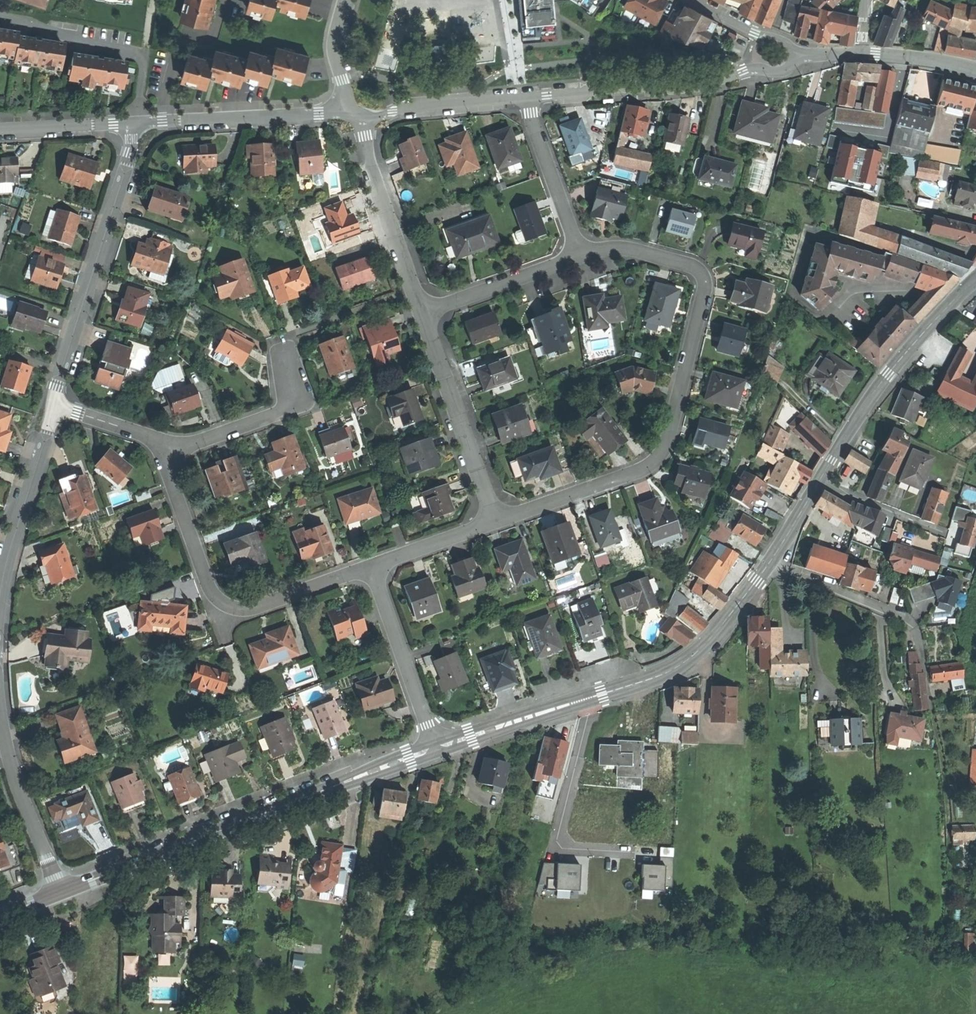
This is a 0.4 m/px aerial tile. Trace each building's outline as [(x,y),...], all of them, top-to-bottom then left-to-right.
[(183,6),(187,7),(183,22),(207,28),(215,0),(185,0),(183,6)] [(247,9),(262,13),(261,17),(271,19),(275,4),(276,0),(250,0),(247,9)] [(275,4),(281,6),(280,11),(291,13),(292,10),(306,14),(310,0),(276,0),(275,4)] [(524,42),(558,40),(555,0),(519,0),(524,42)] [(594,13),(598,7),(602,0),(576,0),(594,13)] [(623,7),(657,25),(669,0),(627,0),(623,7)] [(754,20),(762,0),(744,0),(743,4),(739,12),(747,16),(754,20)] [(778,0),(764,0),(755,20),(762,23),(767,25),(778,0)] [(792,0),(789,0),(783,21),(795,25),(799,7),(792,0)] [(897,4),(904,9),(905,9),(907,2),(903,0),(899,0),(897,4)] [(930,1),(922,16),(932,21),(941,25),(946,28),(951,10),(930,1)] [(970,7),(969,12),(964,11),(966,6),(966,5),(954,3),(949,22),(959,25),(964,27),(975,28),(975,8),(970,7)] [(897,4),(889,16),(900,20),(904,9),(897,4)] [(699,13),(684,5),(679,16),(710,32),(715,22),(699,13)] [(819,12),(801,7),(798,17),(810,20),(816,22),(819,12)] [(827,43),(830,28),(833,12),(820,9),(814,40),(819,41),(827,43)] [(856,17),(833,12),(830,28),(845,31),(853,33),(856,17)] [(889,16),(885,15),(874,43),(882,44),(890,45),(900,20),(889,16)] [(702,47),(710,32),(679,16),(675,24),(669,36),(702,47)] [(805,39),(809,22),(798,19),(794,36),(800,37),(805,39)] [(659,34),(669,36),(675,24),(667,20),(659,34)] [(947,34),(957,36),(959,25),(949,22),(947,34)] [(943,40),(946,28),(941,25),(937,38),(940,39),(943,40)] [(16,57),(15,61),(30,64),(30,67),(38,68),(45,69),(46,66),(61,69),(64,48),(58,47),(59,44),(24,38),(23,40),(17,39),(18,35),(10,34),(11,32),(0,30),(0,54),(16,57)] [(850,44),(853,33),(845,31),(842,44),(850,44)] [(957,36),(947,34),(944,50),(957,53),(972,56),(975,40),(957,36)] [(940,52),(943,40),(940,39),(939,41),(936,41),(933,51),(940,52)] [(472,63),(496,60),(495,44),(470,46),(472,63)] [(299,55),(277,49),(274,60),(271,73),(277,75),(276,77),(283,79),(286,80),(287,78),(303,82),(309,56),(299,54),(299,55)] [(241,84),(243,76),(247,60),(239,58),(239,57),(216,51),(213,62),(210,75),(216,77),(215,80),(221,82),(226,83),(227,80),(241,84)] [(267,86),(271,73),(274,60),(258,56),(259,54),(250,52),(247,60),(243,76),(258,79),(257,83),(267,86)] [(206,89),(210,75),(213,62),(197,58),(197,57),(188,54),(182,79),(196,83),(196,86),(206,89)] [(73,58),(70,79),(83,81),(82,84),(94,86),(107,88),(108,85),(123,87),(127,67),(120,66),(121,63),(79,56),(79,59),(73,58)] [(845,65),(839,105),(853,107),(856,83),(863,84),(864,82),(866,68),(866,67),(856,66),(845,65)] [(879,70),(866,68),(864,82),(877,84),(879,70)] [(881,72),(875,98),(889,101),(895,75),(888,73),(881,72)] [(935,107),(943,109),(949,83),(942,81),(935,107)] [(970,115),(975,90),(975,89),(963,86),(949,83),(943,109),(970,115)] [(975,131),(975,90),(970,115),(966,129),(975,131)] [(875,94),(868,92),(864,111),(871,112),(875,94)] [(875,98),(871,115),(886,119),(890,101),(889,101),(875,98)] [(903,98),(901,105),(910,107),(911,100),(903,98)] [(816,106),(804,103),(796,131),(802,132),(800,140),(818,145),(828,109),(816,106)] [(742,105),(736,127),(756,133),(755,137),(772,142),(780,112),(766,108),(765,114),(759,113),(753,111),(754,109),(742,105)] [(901,105),(896,127),(929,135),(934,113),(919,109),(910,107),(901,105)] [(637,109),(627,107),(621,131),(642,135),(647,111),(637,109)] [(679,118),(670,115),(664,139),(683,143),(689,120),(679,118)] [(865,146),(889,151),(896,121),(886,119),(871,115),(865,146)] [(570,123),(561,127),(571,156),(591,149),(580,120),(570,123)] [(889,154),(922,160),(926,146),(929,135),(896,127),(889,154)] [(496,134),(486,137),(497,169),(507,165),(519,161),(520,160),(508,129),(496,134)] [(794,138),(800,140),(802,132),(796,131),(794,138)] [(454,136),(445,140),(446,143),(439,146),(446,167),(453,164),(457,175),(478,168),(466,133),(454,136)] [(417,137),(407,141),(407,142),(403,144),(404,148),(401,149),(404,158),(400,160),(402,165),(404,172),(410,170),(427,163),(417,137)] [(308,143),(297,144),(297,153),(301,152),(301,159),(298,160),(300,175),(313,174),(323,173),(321,142),(308,143)] [(200,145),(184,146),(185,166),(187,166),(187,173),(199,173),(199,165),(208,165),(216,165),(215,145),(200,145)] [(262,147),(252,147),(253,157),(253,176),(275,176),(274,146),(262,147)] [(960,151),(926,146),(922,160),(957,165),(960,151)] [(622,151),(616,149),(613,163),(649,171),(652,157),(622,151)] [(99,163),(70,154),(62,179),(91,188),(95,177),(99,163)] [(0,157),(0,183),(1,183),(12,182),(14,182),(14,174),(18,173),(19,173),(19,157),(4,157),(0,157)] [(718,161),(705,157),(700,179),(731,187),(737,165),(718,161)] [(521,168),(519,161),(507,165),(510,172),(521,168)] [(948,166),(918,161),(915,177),(935,180),(935,179),(946,181),(948,166)] [(430,172),(427,163),(410,170),(413,178),(430,172)] [(324,182),(323,173),(313,174),(313,182),(317,185),(322,185),(324,182)] [(12,191),(12,182),(1,183),(1,192),(12,191)] [(958,183),(955,200),(971,203),(975,204),(975,187),(958,183)] [(153,200),(150,209),(173,217),(175,214),(183,217),(190,198),(177,193),(177,195),(165,191),(166,190),(158,187),(153,200)] [(627,197),(598,189),(592,211),(594,212),(592,218),(602,220),(610,223),(612,216),(622,219),(627,197)] [(839,235),(896,255),(897,252),(886,250),(889,235),(869,230),(875,204),(848,197),(839,235)] [(970,208),(971,203),(955,200),(954,205),(970,208)] [(342,203),(326,209),(330,220),(331,223),(327,225),(334,244),(354,237),(351,227),(356,225),(355,221),(353,215),(347,217),(342,203)] [(534,203),(515,210),(523,231),(527,241),(536,237),(546,234),(534,203)] [(46,226),(54,228),(59,212),(51,210),(46,226)] [(80,217),(59,210),(59,212),(54,228),(51,237),(50,239),(71,246),(75,232),(80,217)] [(889,235),(912,240),(918,215),(895,210),(891,226),(889,235)] [(695,217),(671,211),(665,231),(676,234),(690,238),(695,217)] [(488,216),(447,232),(451,244),(457,258),(498,243),(488,216)] [(328,246),(334,244),(327,225),(331,223),(330,220),(319,223),(328,246)] [(975,246),(975,228),(950,221),(946,238),(975,246)] [(733,224),(728,244),(738,246),(746,249),(744,255),(755,258),(756,252),(758,252),(763,232),(733,224)] [(360,235),(356,225),(351,227),(354,237),(360,235)] [(43,235),(51,237),(54,228),(46,226),(43,235)] [(173,236),(155,230),(150,247),(167,253),(173,236)] [(519,244),(527,241),(523,231),(515,234),(519,244)] [(912,242),(912,240),(889,235),(886,250),(897,252),(909,255),(912,242)] [(965,272),(971,264),(912,242),(909,255),(908,260),(960,278),(965,272)] [(150,247),(140,244),(137,254),(134,264),(151,270),(161,273),(167,253),(150,247)] [(873,269),(877,270),(881,259),(831,244),(830,250),(816,246),(801,295),(818,310),(836,289),(832,286),(834,278),(831,277),(834,267),(848,272),(847,275),(854,277),(856,273),(871,277),(872,273),(873,269)] [(42,252),(40,257),(64,265),(67,255),(37,246),(36,250),(42,252)] [(174,255),(167,253),(161,273),(168,275),(174,255)] [(915,283),(934,285),(943,275),(883,253),(881,259),(877,270),(915,283)] [(29,268),(36,270),(39,259),(32,257),(29,268)] [(64,265),(40,257),(39,259),(36,270),(33,279),(57,287),(60,276),(64,265)] [(215,277),(222,298),(232,294),(232,293),(242,289),(244,295),(255,291),(244,259),(222,266),(225,274),(215,277)] [(368,259),(337,270),(344,290),(375,279),(372,268),(368,259)] [(836,272),(847,275),(848,272),(834,267),(831,277),(834,278),(836,272)] [(289,271),(274,276),(277,284),(273,285),(279,303),(289,300),(298,296),(296,291),(310,286),(304,268),(290,273),(289,271)] [(165,281),(168,275),(161,273),(151,270),(149,276),(165,281)] [(869,282),(871,277),(856,273),(854,277),(869,282)] [(934,285),(905,316),(916,325),(935,304),(957,280),(943,275),(934,285)] [(750,286),(736,282),(734,291),(731,301),(741,303),(740,306),(765,312),(772,286),(752,281),(750,286)] [(680,291),(655,284),(644,324),(668,331),(673,315),(671,314),(673,308),(675,301),(677,302),(680,291)] [(151,295),(129,288),(125,301),(124,301),(122,306),(118,319),(129,323),(130,320),(140,324),(145,308),(147,309),(151,295)] [(239,297),(244,295),(242,289),(232,293),(232,294),(234,299),(239,297)] [(595,298),(584,301),(591,327),(603,324),(602,321),(626,315),(621,297),(604,301),(597,303),(595,298)] [(34,307),(20,302),(15,320),(25,323),(24,326),(40,332),(43,322),(46,312),(34,308),(34,307)] [(543,315),(530,320),(543,355),(558,350),(559,354),(568,350),(565,342),(569,341),(565,329),(568,328),(561,306),(550,311),(550,312),(543,315)] [(858,352),(878,369),(916,325),(905,316),(896,308),(858,352)] [(478,318),(465,323),(472,344),(501,334),(493,312),(478,318)] [(24,329),(24,326),(25,323),(15,320),(13,325),(24,329)] [(390,320),(365,328),(368,339),(375,359),(388,354),(401,350),(395,335),(392,336),(390,330),(393,329),(390,320)] [(745,330),(725,324),(721,338),(718,350),(738,356),(745,330)] [(364,340),(368,339),(365,328),(360,330),(364,340)] [(596,337),(610,336),(610,329),(596,329),(596,337)] [(227,331),(218,348),(234,356),(232,359),(242,365),(248,355),(253,345),(227,331)] [(345,337),(320,345),(323,354),(326,362),(329,361),(334,376),(355,368),(345,337)] [(131,350),(108,343),(102,361),(106,362),(103,371),(99,369),(95,380),(111,385),(113,379),(121,381),(131,350)] [(217,350),(232,359),(234,356),(218,348),(217,350)] [(959,349),(947,372),(957,377),(969,354),(959,349)] [(812,378),(839,396),(847,384),(855,371),(829,353),(822,364),(812,378)] [(391,362),(388,354),(375,359),(378,366),(391,362)] [(762,375),(772,384),(780,366),(767,357),(762,375)] [(481,379),(484,389),(490,387),(509,381),(515,379),(508,358),(477,369),(481,379)] [(32,366),(10,360),(2,386),(23,393),(27,380),(32,366)] [(806,374),(812,378),(822,364),(815,360),(806,374)] [(158,387),(185,378),(180,363),(153,372),(158,387)] [(652,384),(655,374),(631,368),(615,373),(621,393),(632,390),(650,394),(652,384)] [(931,372),(935,377),(939,372),(935,368),(931,372)] [(975,406),(975,386),(972,384),(957,377),(947,372),(937,393),(973,411),(975,406)] [(744,382),(713,373),(709,387),(706,400),(737,409),(744,382)] [(119,388),(121,381),(113,379),(111,385),(119,388)] [(511,386),(509,381),(490,387),(492,392),(511,386)] [(194,384),(170,392),(177,414),(190,409),(201,406),(194,384)] [(922,398),(902,390),(897,403),(892,416),(901,419),(908,421),(912,423),(922,398)] [(412,391),(388,399),(391,409),(398,407),(401,414),(404,425),(422,418),(418,405),(412,391)] [(174,415),(177,414),(170,392),(167,393),(174,415)] [(779,453),(790,427),(796,411),(783,398),(763,445),(779,453)] [(520,406),(496,415),(501,431),(499,432),(502,443),(530,433),(520,406)] [(394,416),(401,414),(398,407),(391,409),(394,416)] [(593,433),(609,453),(617,446),(625,440),(601,409),(584,423),(585,424),(578,429),(586,439),(593,433)] [(0,411),(0,449),(4,451),(8,439),(2,438),(5,430),(10,414),(0,411)] [(804,419),(796,411),(790,427),(793,431),(804,419)] [(500,443),(502,443),(499,432),(501,431),(496,415),(491,416),(494,424),(500,443)] [(729,427),(700,419),(698,429),(695,438),(704,441),(703,443),(723,449),(729,427)] [(793,431),(799,437),(810,425),(804,419),(793,431)] [(799,437),(821,458),(825,452),(830,444),(810,425),(799,437)] [(885,427),(884,429),(878,441),(885,444),(891,431),(885,427)] [(320,437),(328,458),(351,450),(343,428),(330,433),(320,437)] [(892,429),(891,431),(885,444),(882,449),(890,453),(882,471),(893,475),(911,438),(892,429)] [(10,432),(5,430),(2,438),(8,439),(9,436),(10,432)] [(276,452),(266,455),(271,471),(282,467),(284,473),(293,470),(294,473),(303,470),(292,437),(281,441),(273,443),(276,452)] [(429,438),(401,449),(404,457),(408,456),(415,473),(439,464),(436,456),(434,457),(433,454),(432,450),(433,450),(429,438)] [(872,462),(874,463),(879,454),(855,439),(849,449),(853,451),(872,462)] [(757,454),(777,465),(781,456),(782,455),(779,453),(763,445),(761,444),(757,454)] [(549,475),(560,471),(552,448),(518,459),(524,475),(525,480),(540,475),(548,472),(549,475)] [(110,449),(96,466),(115,482),(122,474),(125,476),(132,467),(121,458),(117,455),(110,449)] [(866,473),(872,462),(853,451),(846,461),(866,473)] [(908,486),(919,490),(932,460),(912,452),(899,482),(908,486)] [(411,475),(415,473),(408,456),(404,457),(411,475)] [(774,470),(781,473),(781,472),(788,460),(781,456),(777,465),(774,470)] [(206,470),(215,498),(225,494),(226,497),(245,490),(241,480),(245,479),(241,467),(237,468),(233,457),(222,462),(223,464),(223,467),(217,469),(216,466),(206,470)] [(515,478),(524,475),(518,459),(510,462),(515,478)] [(788,460),(781,472),(789,476),(795,464),(788,460)] [(793,478),(805,484),(808,478),(811,473),(795,464),(789,476),(793,478)] [(711,474),(680,465),(677,475),(674,484),(683,486),(681,492),(704,499),(711,474)] [(763,482),(773,488),(781,473),(774,470),(773,473),(769,471),(763,482)] [(881,503),(893,475),(882,471),(880,470),(868,498),(875,501),(881,503)] [(786,492),(793,478),(789,476),(781,472),(781,473),(773,488),(785,494),(786,492)] [(743,473),(740,480),(746,483),(750,477),(743,473)] [(117,484),(125,476),(122,474),(115,482),(117,484)] [(64,506),(68,518),(73,516),(73,518),(96,510),(85,475),(61,482),(64,493),(60,494),(64,506)] [(729,498),(749,509),(757,494),(759,496),(761,492),(765,485),(750,477),(746,483),(740,480),(737,478),(732,488),(734,489),(729,498)] [(448,484),(422,493),(428,508),(416,513),(419,523),(454,510),(451,501),(449,495),(452,494),(448,484)] [(372,489),(338,500),(345,520),(358,516),(359,520),(364,518),(380,513),(372,489)] [(928,522),(935,525),(946,494),(932,489),(921,520),(928,522)] [(841,521),(847,510),(845,505),(823,493),(819,500),(815,506),(823,511),(831,515),(841,521)] [(647,502),(639,505),(646,526),(645,526),(651,542),(679,532),(672,510),(662,514),(657,499),(647,502)] [(876,536),(884,515),(876,512),(870,509),(870,511),(850,504),(847,512),(851,524),(863,528),(862,530),(876,536)] [(106,507),(108,516),(114,514),(112,506),(106,507)] [(951,521),(958,524),(965,526),(964,530),(959,546),(970,550),(972,550),(975,538),(975,522),(969,520),(971,514),(971,512),(955,507),(951,521)] [(767,508),(764,513),(777,521),(780,516),(767,508)] [(598,513),(590,516),(600,546),(620,539),(609,510),(598,513)] [(847,512),(847,510),(841,521),(852,528),(851,524),(847,512)] [(154,511),(126,520),(132,537),(140,534),(144,545),(162,539),(158,527),(159,527),(157,520),(154,511)] [(829,519),(831,515),(823,511),(821,515),(829,519)] [(733,532),(754,546),(760,537),(765,529),(743,515),(733,532)] [(346,524),(359,520),(358,516),(345,520),(346,524)] [(557,528),(543,533),(553,562),(579,553),(568,524),(557,528)] [(306,536),(296,540),(302,558),(313,555),(321,552),(323,556),(334,552),(325,526),(305,533),(306,536)] [(892,530),(883,528),(880,541),(888,543),(889,541),(891,532),(892,530)] [(293,533),(296,540),(306,536),(305,533),(304,529),(293,533)] [(901,535),(891,532),(889,541),(899,544),(901,535)] [(257,533),(230,543),(233,552),(228,554),(231,563),(247,558),(252,556),(255,565),(266,561),(257,533)] [(507,545),(495,550),(502,570),(511,566),(517,584),(535,578),(522,540),(507,545)] [(225,545),(228,554),(233,552),(230,543),(225,545)] [(720,544),(712,557),(716,560),(724,547),(720,544)] [(63,545),(40,552),(44,564),(46,564),(49,573),(52,582),(73,575),(63,545)] [(906,573),(908,563),(912,551),(905,549),(893,545),(889,559),(893,569),(906,573)] [(968,559),(970,550),(959,546),(955,545),(953,555),(968,559)] [(605,546),(594,549),(599,566),(611,562),(605,546)] [(724,547),(716,560),(714,564),(725,571),(727,572),(732,564),(738,556),(724,547)] [(806,569),(840,579),(843,569),(846,559),(812,548),(806,569)] [(939,559),(912,551),(908,563),(936,571),(939,559)] [(946,567),(950,554),(943,551),(939,565),(946,567)] [(710,586),(713,588),(725,571),(714,564),(716,560),(712,557),(704,552),(691,573),(699,579),(710,586)] [(250,567),(255,565),(252,556),(247,558),(248,562),(250,567)] [(475,569),(471,558),(462,561),(452,564),(456,575),(453,577),(460,596),(486,587),(480,567),(475,569)] [(848,559),(844,570),(861,575),(862,570),(853,567),(855,561),(848,559)] [(840,579),(839,585),(847,587),(856,590),(856,588),(861,575),(844,570),(843,569),(840,579)] [(683,573),(697,583),(699,579),(686,570),(683,573)] [(874,573),(862,570),(861,575),(856,588),(868,592),(869,590),(874,573)] [(882,576),(874,573),(869,590),(877,593),(882,576)] [(931,598),(955,606),(963,580),(939,573),(931,598)] [(433,588),(430,578),(421,581),(411,584),(412,588),(406,591),(410,603),(413,602),(418,615),(429,611),(430,614),(441,611),(436,594),(432,595),(430,589),(433,588)] [(646,579),(614,589),(621,609),(632,606),(634,613),(645,609),(655,606),(646,579)] [(704,598),(710,586),(699,579),(697,583),(692,591),(703,599),(704,598)] [(910,588),(914,602),(936,595),(932,582),(910,588)] [(681,586),(677,591),(687,599),(692,594),(681,586)] [(728,599),(713,588),(710,586),(704,598),(720,610),(728,599)] [(889,602),(896,604),(900,590),(893,588),(889,602)] [(675,620),(677,617),(684,608),(686,605),(689,601),(687,599),(677,591),(666,613),(672,618),(675,620)] [(596,609),(593,599),(577,604),(580,612),(574,614),(583,642),(593,638),(602,635),(597,621),(600,620),(598,613),(596,614),(594,610),(596,609)] [(142,602),(139,630),(151,631),(151,625),(173,627),(172,634),(184,635),(186,606),(166,604),(142,602)] [(131,631),(122,605),(104,611),(113,637),(131,631)] [(326,608),(330,618),(337,615),(333,606),(326,608)] [(337,615),(330,618),(340,645),(349,642),(346,634),(354,631),(357,639),(365,636),(368,635),(357,606),(354,607),(346,610),(340,612),(341,614),(337,615)] [(677,617),(698,634),(701,630),(705,625),(688,611),(684,608),(677,617)] [(549,615),(525,623),(537,657),(549,653),(559,650),(554,638),(557,637),(549,615)] [(672,640),(673,638),(682,626),(675,620),(672,618),(661,632),(672,640)] [(748,647),(761,647),(769,647),(768,629),(768,619),(747,619),(747,630),(748,647)] [(673,638),(686,648),(696,636),(682,626),(673,638)] [(252,647),(260,668),(298,654),(288,628),(275,633),(267,636),(269,640),(252,647)] [(768,629),(769,647),(769,655),(780,655),(780,629),(768,629)] [(88,632),(67,630),(66,637),(47,635),(46,647),(46,656),(47,656),(47,666),(67,668),(67,659),(88,661),(90,640),(87,639),(88,632)] [(761,670),(769,670),(769,655),(769,647),(761,647),(761,670)] [(505,651),(482,659),(493,691),(504,687),(516,683),(511,669),(514,668),(508,651),(505,652),(505,651)] [(455,653),(435,662),(441,675),(443,680),(445,679),(449,688),(466,681),(455,653)] [(910,664),(912,686),(924,685),(923,673),(919,673),(918,664),(917,664),(916,653),(907,654),(908,664),(910,664)] [(769,676),(806,676),(806,655),(791,655),(780,655),(769,655),(769,670),(769,676)] [(960,663),(953,664),(955,678),(962,676),(960,663)] [(953,664),(946,665),(949,679),(955,678),(953,664)] [(215,671),(198,665),(191,686),(205,690),(206,687),(223,692),(228,675),(215,671)] [(931,675),(931,681),(949,679),(946,665),(929,668),(931,675)] [(375,679),(359,684),(361,690),(359,690),(363,702),(364,701),(367,710),(381,705),(396,700),(389,680),(381,683),(376,684),(375,679)] [(443,691),(449,688),(445,679),(443,680),(440,681),(443,691)] [(674,711),(699,712),(700,689),(694,688),(690,688),(690,684),(689,683),(684,682),(683,684),(682,688),(675,687),(674,711)] [(914,710),(926,708),(925,696),(924,685),(912,686),(914,710)] [(724,689),(712,688),(711,719),(734,720),(735,689),(724,689)] [(315,710),(326,738),(335,734),(345,730),(334,702),(315,710)] [(81,708),(58,716),(65,739),(58,741),(62,753),(65,763),(85,756),(84,751),(94,747),(81,708)] [(899,715),(890,714),(888,724),(887,734),(907,738),(919,740),(921,729),(923,719),(905,716),(899,715)] [(287,718),(262,728),(271,750),(275,749),(278,757),(286,753),(295,750),(292,742),(290,736),(294,735),(287,718)] [(817,721),(819,746),(861,744),(859,719),(837,720),(817,721)] [(675,727),(659,726),(658,742),(674,742),(675,727)] [(683,732),(675,727),(674,742),(682,743),(683,732)] [(699,733),(683,732),(682,743),(698,744),(699,733)] [(905,747),(907,738),(887,734),(887,743),(905,747)] [(615,744),(601,744),(600,762),(619,763),(618,775),(640,776),(640,765),(643,765),(644,740),(629,740),(629,745),(615,744)] [(206,753),(217,782),(224,779),(229,777),(229,776),(240,772),(235,760),(233,756),(243,752),(239,742),(229,746),(229,744),(206,753)] [(557,746),(549,744),(544,764),(562,768),(566,748),(557,746)] [(96,752),(94,747),(84,751),(85,756),(96,752)] [(498,760),(485,757),(480,781),(495,784),(503,786),(509,762),(498,760)] [(170,774),(171,775),(191,768),(188,761),(165,770),(167,775),(170,774)] [(191,768),(171,775),(173,782),(176,790),(175,790),(180,804),(191,800),(201,796),(191,768)] [(543,771),(536,770),(532,786),(539,787),(543,771)] [(135,775),(113,783),(123,809),(133,805),(145,801),(142,792),(138,783),(135,775)] [(431,780),(423,778),(419,799),(436,802),(440,782),(431,780)] [(167,793),(175,790),(176,790),(173,782),(165,786),(167,793)] [(374,803),(382,804),(383,789),(376,788),(374,803)] [(396,791),(383,789),(382,804),(381,811),(402,814),(404,814),(406,792),(396,791)] [(87,792),(56,804),(62,819),(78,813),(83,825),(92,822),(98,819),(87,792)] [(975,825),(953,826),(953,833),(953,840),(975,839),(975,825)] [(8,865),(3,851),(4,850),(3,845),(0,838),(0,868),(8,865)] [(336,894),(343,842),(323,840),(321,860),(314,859),(310,890),(336,894)] [(3,845),(4,850),(3,851),(8,865),(0,868),(0,874),(4,873),(21,867),(13,842),(3,845)] [(624,857),(636,858),(637,844),(625,843),(624,857)] [(642,864),(643,889),(663,889),(663,885),(673,885),(672,856),(660,856),(660,864),(642,864)] [(268,863),(261,863),(261,880),(277,881),(277,887),(290,888),(291,863),(280,863),(281,860),(277,860),(274,860),(274,863),(268,863)] [(543,862),(542,882),(548,883),(548,889),(557,889),(557,897),(579,897),(580,863),(543,862)] [(225,876),(212,876),(212,892),(233,893),(233,898),(244,898),(244,877),(236,876),(225,876)] [(271,890),(277,887),(277,881),(261,880),(260,890),(271,890)] [(178,895),(167,895),(167,914),(153,914),(153,934),(158,934),(158,951),(176,951),(176,940),(176,934),(184,934),(184,923),(178,923),(178,914),(187,914),(187,895),(178,895)] [(968,948),(975,948),(975,932),(968,932),(968,948)] [(30,980),(40,1004),(57,997),(54,990),(66,985),(57,961),(59,960),(53,946),(42,950),(33,954),(37,965),(32,967),(36,977),(30,980)]
